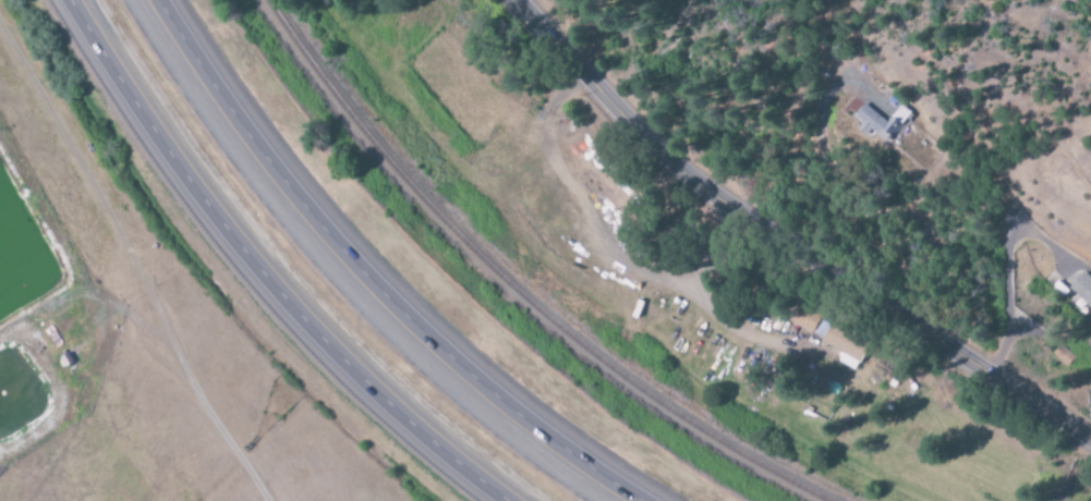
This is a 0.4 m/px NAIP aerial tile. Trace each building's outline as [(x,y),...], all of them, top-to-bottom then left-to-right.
[(1084,272),(1068,288),(1090,310),(1090,279),(1084,272)] [(788,321),(812,335),(822,316),(798,303),(788,321)] [(837,362),(856,371),(868,348),(826,327),(818,343),(841,354),(837,362)]
